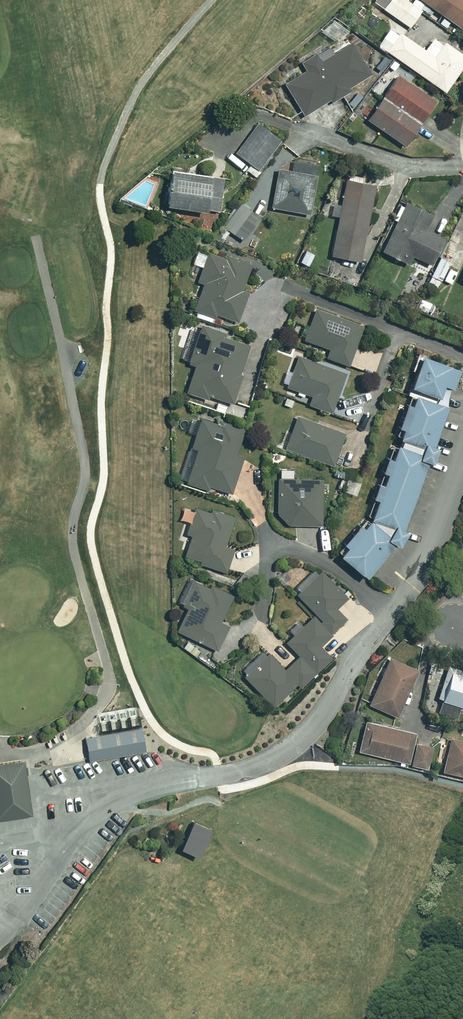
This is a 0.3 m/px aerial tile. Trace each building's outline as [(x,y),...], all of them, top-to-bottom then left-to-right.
[(391,0),(376,0),(374,2),(384,10),(391,0)] [(384,10),(410,29),(423,11),(409,0),(391,0),(384,10)] [(462,30),(462,0),(420,0),(462,30)] [(347,31),(335,20),(323,32),(335,43),(347,31)] [(393,28),(380,47),(446,93),(462,68),(462,55),(446,43),(441,51),(432,44),(427,51),(393,28)] [(372,74),(352,44),(333,56),(327,47),(302,64),(307,71),(285,86),(305,115),(329,99),(330,102),(372,74)] [(384,98),(421,123),(436,102),(399,76),(384,98)] [(421,123),(384,98),(368,121),(405,146),(421,123)] [(280,141),(259,124),(236,153),(258,170),(280,141)] [(319,166),(294,161),(292,173),(279,170),(272,209),(311,215),(319,166)] [(225,179),(173,172),(168,208),(201,212),(202,210),(220,212),(225,179)] [(365,178),(349,175),(342,206),(334,205),(332,216),(340,218),(332,256),(360,263),(376,186),(363,184),(365,178)] [(433,216),(403,202),(394,220),(398,222),(383,253),(409,265),(412,257),(433,267),(446,240),(426,231),(433,216)] [(262,218),(242,203),(224,226),(244,242),(262,218)] [(315,255),(307,251),(301,263),(309,267),(315,255)] [(225,258),(208,252),(197,281),(203,283),(194,310),(215,318),(216,314),(237,322),(248,292),(242,289),(252,263),(226,254),(225,258)] [(461,292),(454,304),(462,309),(462,293),(461,292)] [(328,350),(325,358),(352,368),(366,328),(314,310),(303,341),(328,350)] [(235,337),(202,327),(189,364),(196,366),(187,393),(205,399),(212,397),(233,404),(242,376),(240,376),(250,345),(234,340),(235,337)] [(428,460),(432,461),(438,445),(434,444),(448,405),(446,404),(447,396),(449,386),(453,388),(460,368),(422,353),(407,394),(414,396),(412,403),(406,401),(397,426),(403,428),(399,438),(402,439),(400,444),(397,443),(392,458),(387,456),(382,471),(387,472),(383,483),(377,481),(372,497),(377,499),(370,518),(363,527),(359,523),(343,543),(347,546),(339,555),(366,577),(395,542),(399,545),(407,530),(403,528),(428,460)] [(346,374),(299,357),(293,374),(288,372),(283,386),(313,397),(310,405),(332,413),(346,374)] [(244,432),(202,418),(180,481),(210,491),(212,487),(231,494),(243,458),(236,456),(244,432)] [(345,434),(297,418),(286,449),(334,465),(345,434)] [(323,480),(279,479),(278,514),(288,525),(322,526),(323,480)] [(234,519),(195,508),(188,535),(192,536),(185,561),(227,572),(233,549),(226,547),(234,519)] [(347,598),(316,568),(293,591),(316,614),(303,628),(298,623),(291,630),(296,634),(287,643),(300,656),(286,670),(265,650),(241,674),(275,707),(297,685),(302,689),(332,658),(320,646),(347,620),(336,609),(347,598)] [(211,590),(190,580),(179,603),(189,608),(178,631),(218,651),(229,627),(221,622),(234,596),(214,586),(211,590)] [(418,671),(391,659),(370,705),(396,717),(418,671)] [(449,666),(438,699),(462,707),(462,670),(449,666)] [(415,735),(366,723),(359,752),(408,764),(415,735)] [(85,737),(89,761),(145,751),(141,727),(85,737)] [(451,739),(443,772),(462,776),(462,742),(451,739)] [(432,748),(417,745),(412,767),(427,770),(432,748)] [(32,816),(25,772),(24,759),(0,763),(0,819),(32,816)] [(193,821),(180,848),(198,857),(211,830),(193,821)]
